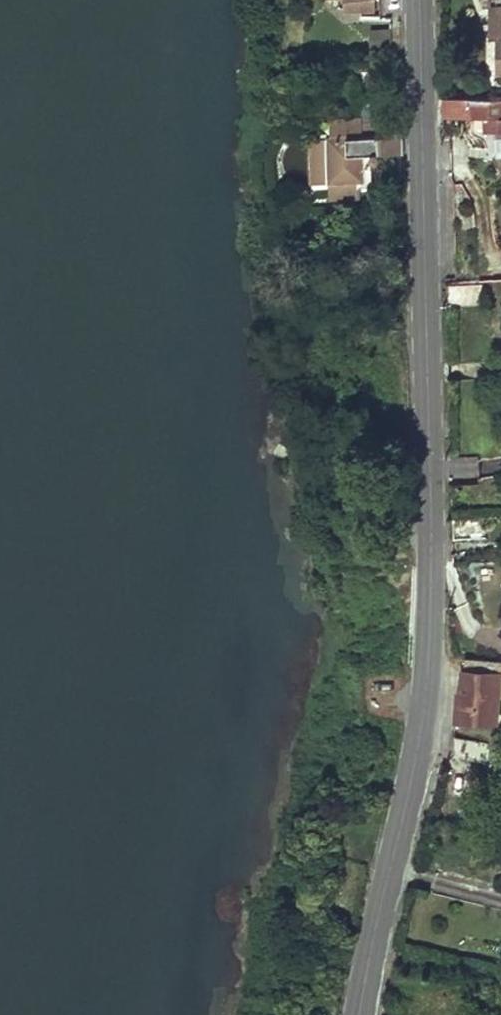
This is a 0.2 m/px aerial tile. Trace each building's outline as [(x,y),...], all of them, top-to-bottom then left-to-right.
[(500,96),(442,95),(442,114),(484,114),(484,128),(500,129),(500,96)] [(361,106),(362,128),(373,128),(373,106),(361,106)] [(402,137),(330,137),(329,183),(374,181),(373,164),(379,160),(383,156),(402,157),(402,137)] [(482,284),(444,286),(444,304),(484,302),(482,284)] [(484,513),(454,513),(454,534),(485,533),(484,513)] [(466,654),(466,667),(463,667),(462,689),(459,689),(457,719),(486,721),(487,716),(496,716),(499,690),(500,690),(500,657),(466,654)] [(461,735),(458,750),(466,754),(472,757),(486,759),(492,762),(500,766),(500,743),(461,735)]
